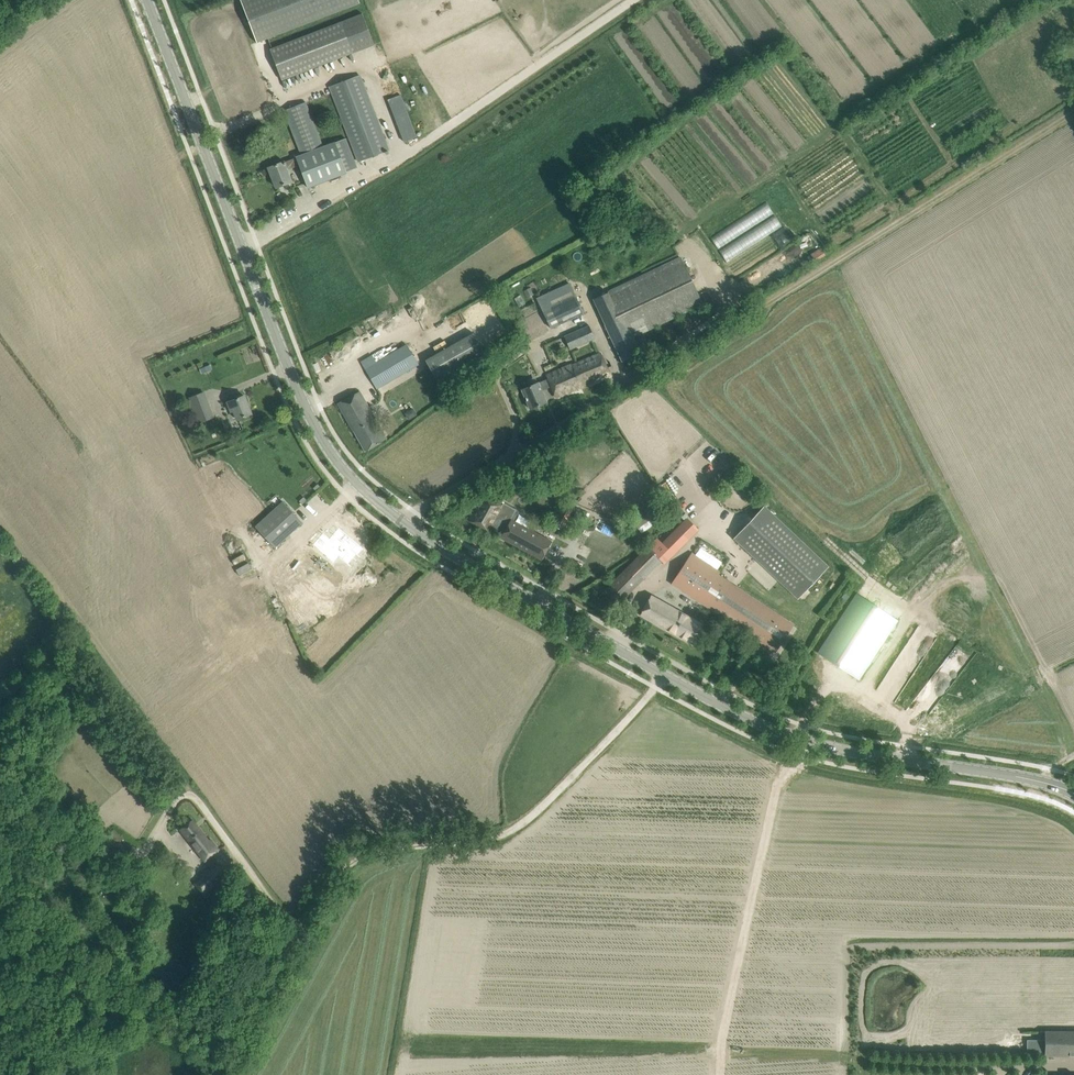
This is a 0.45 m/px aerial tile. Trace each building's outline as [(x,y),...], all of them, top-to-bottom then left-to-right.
[(358,0),(240,0),(257,43),(360,3),(358,0)] [(270,49),(282,80),(375,44),(363,13),(270,49)] [(361,75),(328,87),(357,164),(390,151),(361,75)] [(417,137),(401,94),(388,99),(403,142),(417,137)] [(323,147),(306,103),(284,111),(301,155),(296,157),(284,162),(268,168),(271,175),(271,174),(276,187),(282,184),(283,185),(292,182),(287,169),(299,165),(308,188),(357,169),(345,138),(323,147)] [(768,202),(711,236),(726,261),(783,227),(768,202)] [(811,251),(814,260),(826,256),(823,247),(811,251)] [(680,256),(593,298),(623,362),(641,354),(634,337),(703,304),(680,256)] [(570,283),(537,298),(551,328),(584,313),(570,283)] [(462,311),(449,316),(453,327),(466,322),(462,311)] [(590,325),(564,336),(570,349),(595,338),(590,325)] [(473,333),(425,360),(436,379),(484,352),(473,333)] [(418,364),(406,345),(376,362),(372,355),(361,362),(377,389),(418,364)] [(549,378),(522,389),(530,409),(547,402),(542,390),(553,385),(558,397),(582,386),(583,388),(613,375),(603,354),(574,366),(573,364),(548,374),(549,378)] [(391,390),(381,396),(398,424),(408,418),(391,390)] [(205,391),(189,397),(200,423),(215,417),(205,391)] [(360,391),(338,403),(353,431),(354,430),(365,451),(387,438),(360,391)] [(237,419),(251,414),(244,395),(227,402),(231,413),(234,412),(237,419)] [(483,495),(469,521),(488,531),(491,525),(504,532),(501,537),(542,560),(552,541),(513,520),(518,511),(504,502),(503,501),(502,502),(499,500),(498,503),(483,495)] [(302,522),(283,501),(255,527),(274,548),(302,522)] [(565,504),(554,525),(561,530),(573,508),(565,504)] [(766,504),(734,537),(798,599),(830,566),(766,504)] [(634,521),(641,533),(656,524),(648,512),(634,521)] [(661,538),(650,549),(662,560),(664,562),(697,528),(687,519),(665,542),(661,538)] [(338,527),(330,537),(323,532),(313,544),(316,547),(314,549),(334,566),(341,558),(348,564),(356,554),(357,555),(363,548),(338,527)] [(648,546),(606,589),(619,602),(662,560),(650,549),(648,546)] [(720,573),(692,555),(673,583),(775,650),(792,624),(718,575),(720,573)] [(856,595),(818,652),(859,679),(897,621),(856,595)] [(651,596),(640,615),(693,644),(703,625),(651,596)] [(209,857),(219,850),(210,839),(209,840),(193,820),(180,829),(212,870),(194,884),(203,895),(226,877),(217,865),(217,866),(209,857)] [(123,838),(113,829),(102,841),(112,850),(123,838)] [(1073,1054),(1073,1032),(1045,1032),(1045,1054),(1073,1054)]
